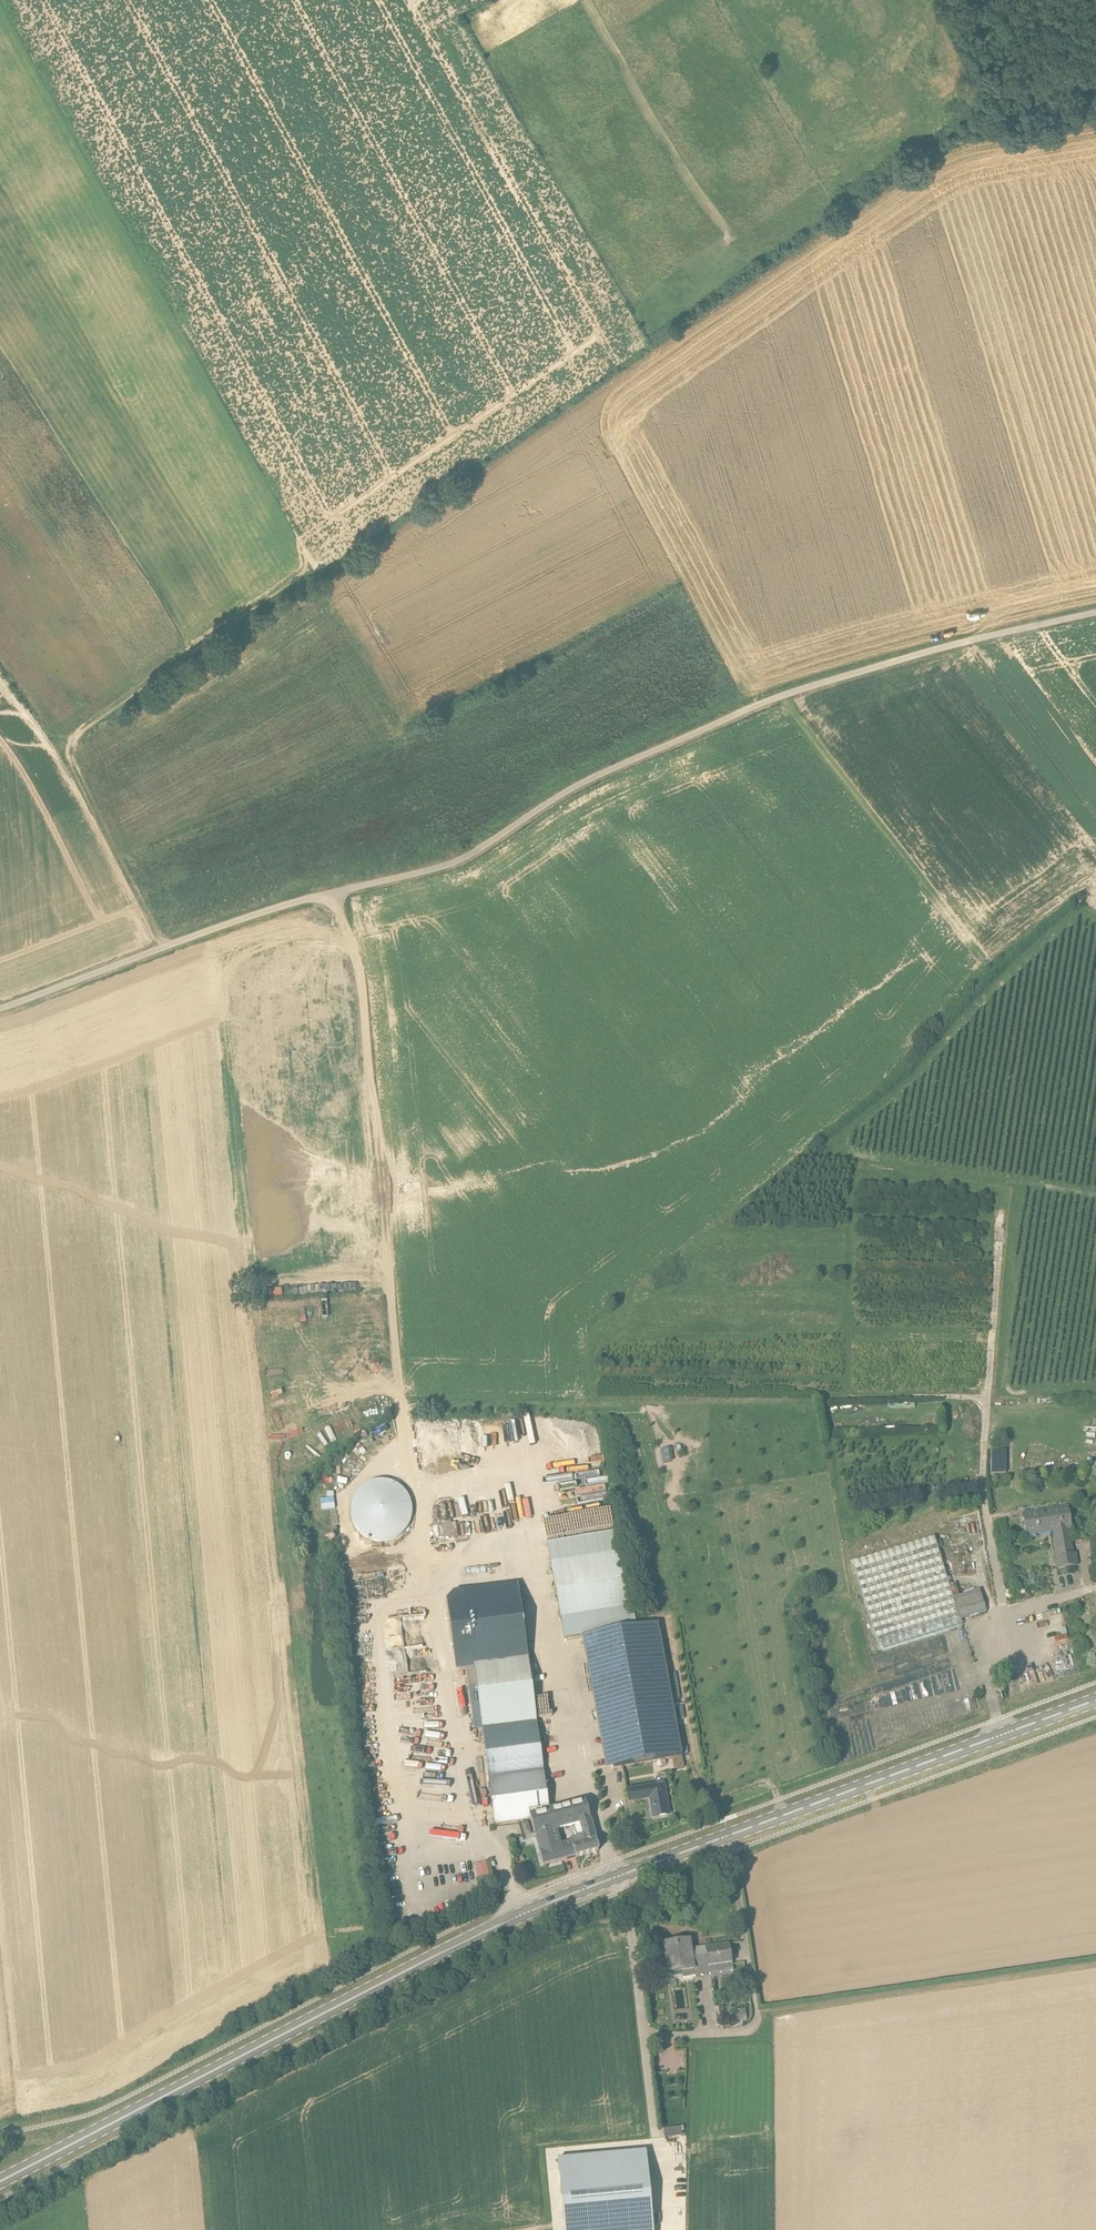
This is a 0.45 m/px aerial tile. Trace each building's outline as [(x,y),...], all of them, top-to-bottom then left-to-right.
[(1006,1474),(1006,1450),(992,1449),(992,1474),(1006,1474)] [(385,1481),(382,1481),(380,1481),(377,1481),(374,1482),(372,1483),(370,1484),(367,1485),(365,1486),(363,1488),(361,1490),(359,1492),(358,1494),(356,1496),(355,1498),(354,1501),(353,1503),(353,1506),(352,1508),(352,1511),(352,1514),(353,1516),(353,1519),(354,1521),(355,1524),(356,1526),(358,1528),(359,1530),(361,1532),(363,1534),(365,1536),(367,1537),(370,1538),(372,1539),(374,1540),(377,1540),(380,1541),(382,1541),(385,1541),(387,1540),(390,1540),(393,1539),(395,1538),(397,1537),(399,1536),(402,1534),(403,1532),(405,1530),(407,1528),(408,1526),(409,1524),(410,1521),(411,1519),(412,1516),(412,1513),(412,1511),(412,1508),(412,1506),(411,1503),(410,1501),(409,1498),(408,1496),(407,1494),(405,1492),(403,1490),(402,1488),(399,1486),(397,1485),(395,1484),(393,1483),(390,1482),(387,1481),(385,1481)] [(333,1499),(322,1500),(323,1510),(334,1509),(333,1499)] [(1072,1555),(1068,1528),(1071,1528),(1068,1508),(1023,1515),(1026,1535),(1053,1531),(1057,1557),(1055,1558),(1056,1569),(1077,1566),(1075,1554),(1072,1555)] [(633,1607),(619,1531),(547,1543),(561,1620),(565,1640),(592,1635),(636,1627),(633,1607)] [(880,1652),(945,1632),(962,1627),(934,1537),(853,1562),(880,1652)] [(447,1601),(452,1644),(471,1642),(474,1668),(475,1674),(470,1675),(467,1678),(468,1683),(471,1685),(476,1685),(489,1779),(495,1825),(532,1820),(543,1866),(563,1861),(555,1830),(579,1823),(583,1837),(570,1840),(574,1858),(598,1851),(585,1802),(549,1811),(544,1772),(518,1584),(464,1590),(454,1591),(447,1601)] [(961,1620),(986,1612),(980,1590),(954,1598),(961,1620)] [(636,1627),(592,1635),(615,1767),(682,1756),(658,1623),(636,1627)] [(930,1660),(932,1674),(943,1673),(943,1679),(948,1679),(949,1688),(960,1687),(958,1674),(953,1675),(950,1651),(936,1653),(937,1659),(930,1660)] [(656,1782),(657,1787),(627,1792),(629,1802),(650,1798),(654,1817),(669,1815),(663,1786),(663,1781),(656,1782)] [(477,1863),(479,1876),(489,1874),(487,1862),(477,1863)] [(703,1975),(699,1953),(691,1954),(689,1942),(664,1945),(668,1973),(692,1970),(693,1976),(703,1975)] [(710,1967),(731,1964),(728,1945),(706,1948),(707,1952),(699,1953),(703,1975),(711,1974),(710,1967)] [(739,2010),(739,2014),(731,2015),(732,2024),(746,2022),(745,2010),(739,2010)] [(681,2127),(663,2129),(665,2138),(682,2136),(681,2127)] [(649,2154),(560,2162),(566,2229),(655,2229),(649,2154)]
